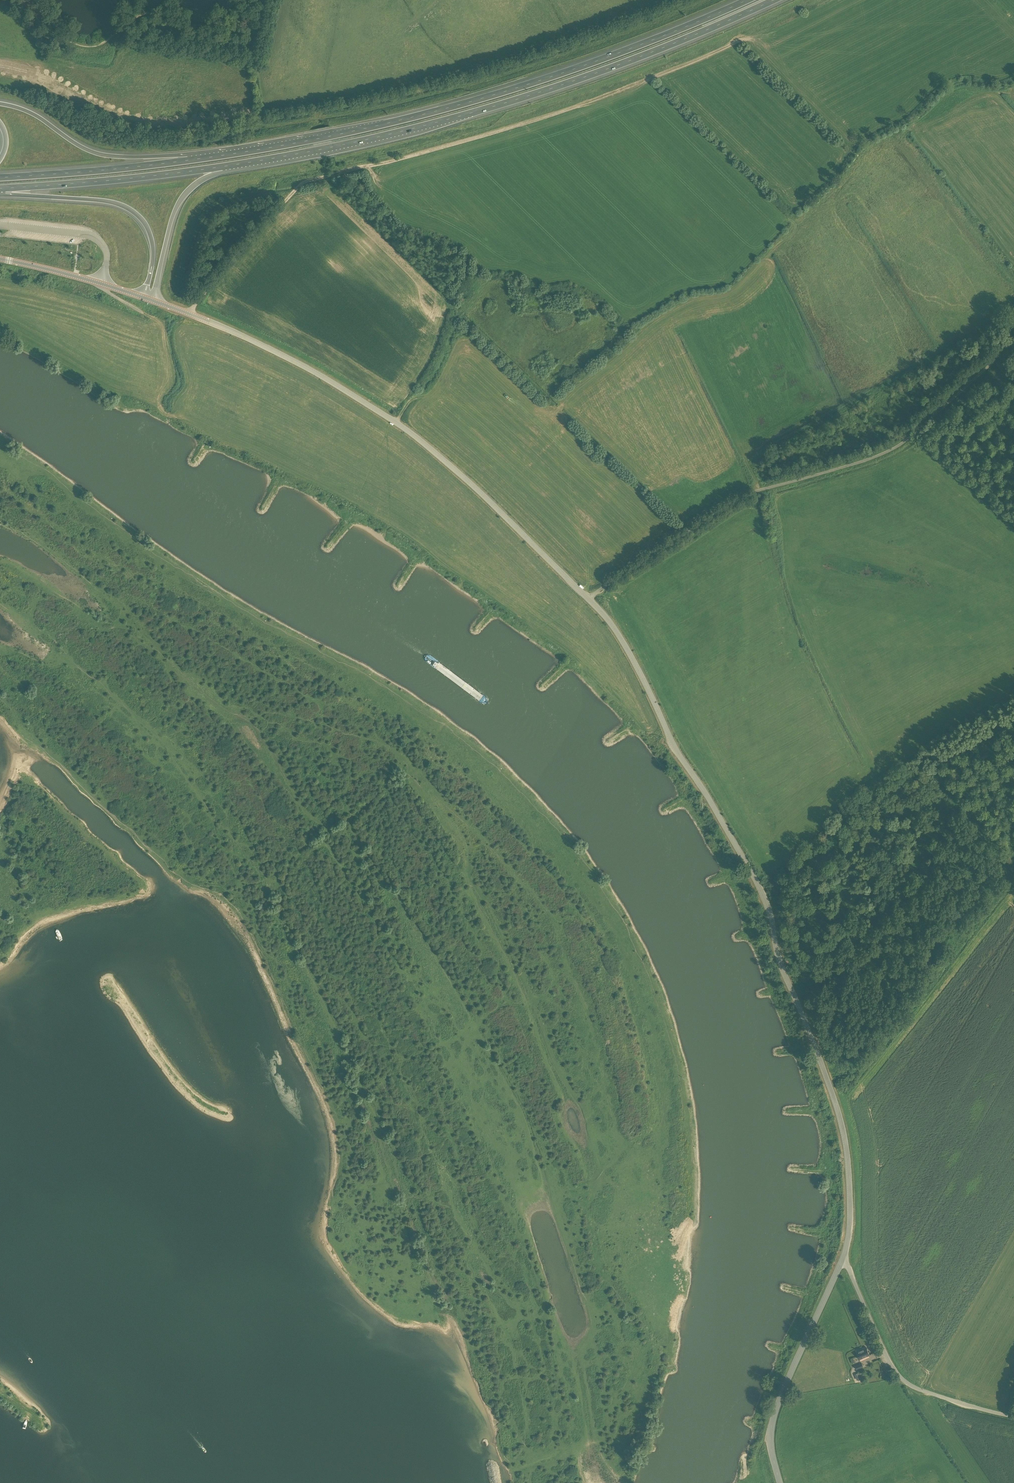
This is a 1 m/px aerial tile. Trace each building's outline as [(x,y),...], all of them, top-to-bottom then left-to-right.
[(744,14),(745,16),(758,11),(757,8),(744,14)] [(869,1355),(866,1347),(856,1351),(860,1359),(869,1355)]
